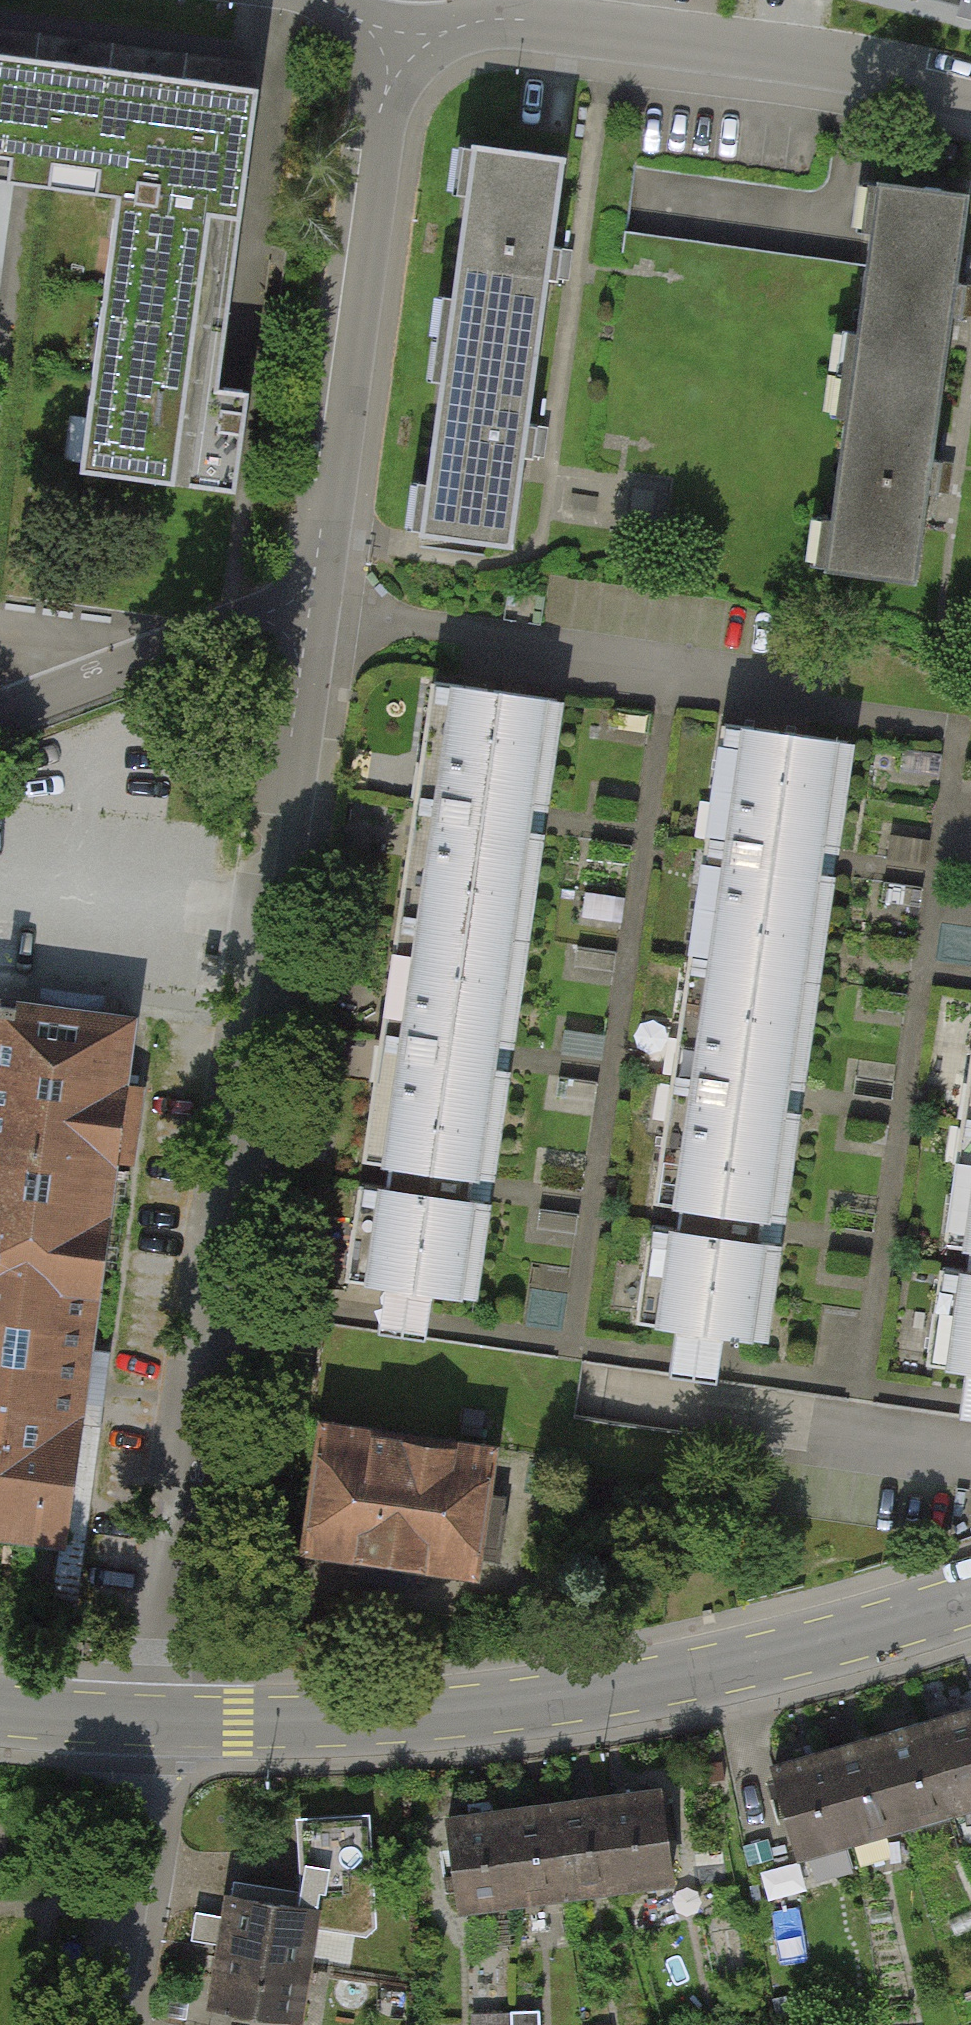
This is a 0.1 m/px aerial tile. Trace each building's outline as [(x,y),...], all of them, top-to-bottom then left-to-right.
[(957,25),(970,28),(970,0),(964,0),(957,25)] [(260,85),(0,51),(0,177),(120,192),(84,471),(239,491),(252,393),(220,389),(260,85)] [(476,148),(450,344),(539,355),(565,159),(476,148)] [(858,380),(945,392),(970,203),(970,199),(884,187),(858,380)] [(450,344),(424,540),(512,551),(539,355),(450,344)] [(858,380),(831,573),(918,585),(945,392),(858,380)] [(547,823),(564,701),(439,684),(411,885),(536,902),(547,823)] [(838,861),(855,744),(730,727),(702,928),(827,946),(838,861)] [(514,1059),(536,902),(411,885),(382,1086),(508,1103),(514,1059)] [(805,1101),(827,946),(702,928),(674,1129),(798,1147),(805,1101)] [(66,1546),(135,1020),(0,1002),(0,1538),(66,1546)] [(496,1191),(508,1103),(382,1086),(354,1287),(480,1304),(496,1191)] [(959,1187),(970,1189),(970,1103),(959,1187)] [(786,1233),(798,1147),(674,1129),(646,1331),(770,1348),(786,1233)] [(959,1187),(932,1370),(970,1376),(970,1189),(959,1187)] [(328,1419),(306,1554),(391,1567),(477,1581),(481,1559),(502,1562),(511,1509),(488,1506),(498,1446),(328,1419)] [(929,1722),(955,1817),(970,1813),(970,1710),(929,1722)] [(929,1722),(875,1737),(902,1832),(955,1817),(929,1722)] [(875,1737),(822,1751),(848,1846),(902,1832),(875,1737)] [(822,1751),(769,1766),(795,1861),(848,1846),(822,1751)] [(662,1791),(608,1797),(620,1895),(673,1889),(662,1791)] [(608,1797),(555,1804),(566,1901),(620,1895),(608,1797)] [(555,1804),(502,1810),(513,1908),(566,1901),(555,1804)] [(502,1810),(448,1816),(460,1914),(513,1908),(502,1810)] [(308,1902),(324,1904),(322,1919),(367,1925),(374,1875),(313,1867),(308,1902)] [(324,1904),(308,1902),(223,1891),(215,1953),(316,1967),(322,1919),(324,1904)] [(316,1967),(215,1953),(208,2008),(308,2021),(316,1967)] [(208,2008),(206,2024),(308,2024),(308,2021),(208,2008)] [(471,2012),(471,2024),(542,2024),(541,2008),(471,2012)]
